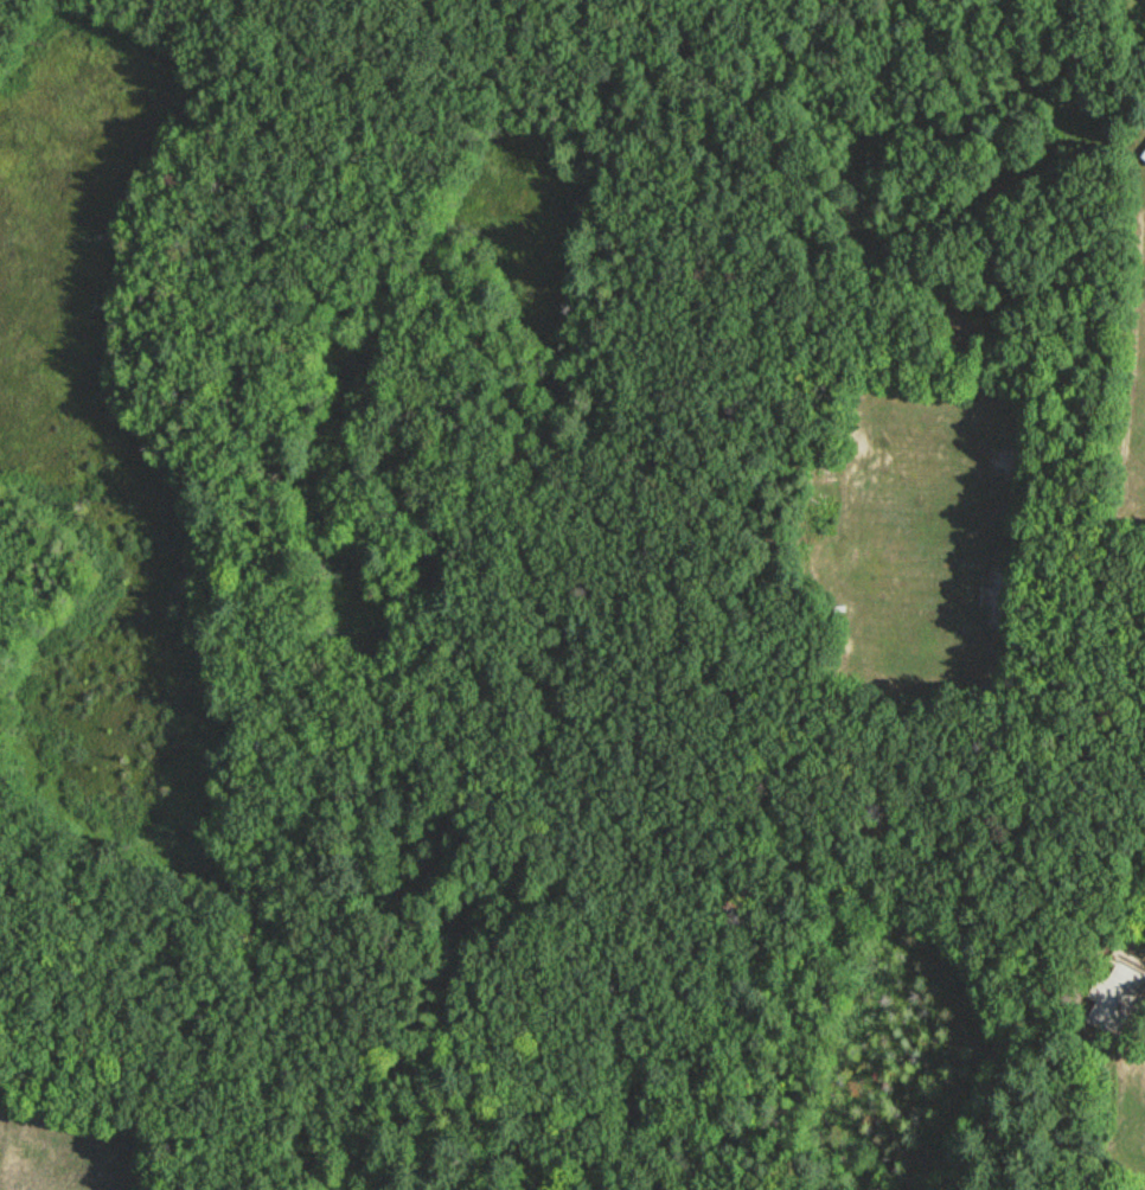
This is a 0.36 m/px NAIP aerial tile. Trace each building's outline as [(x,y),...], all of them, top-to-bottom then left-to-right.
[(1112,968),(1112,993),(1144,993),(1144,968),(1112,968)]
